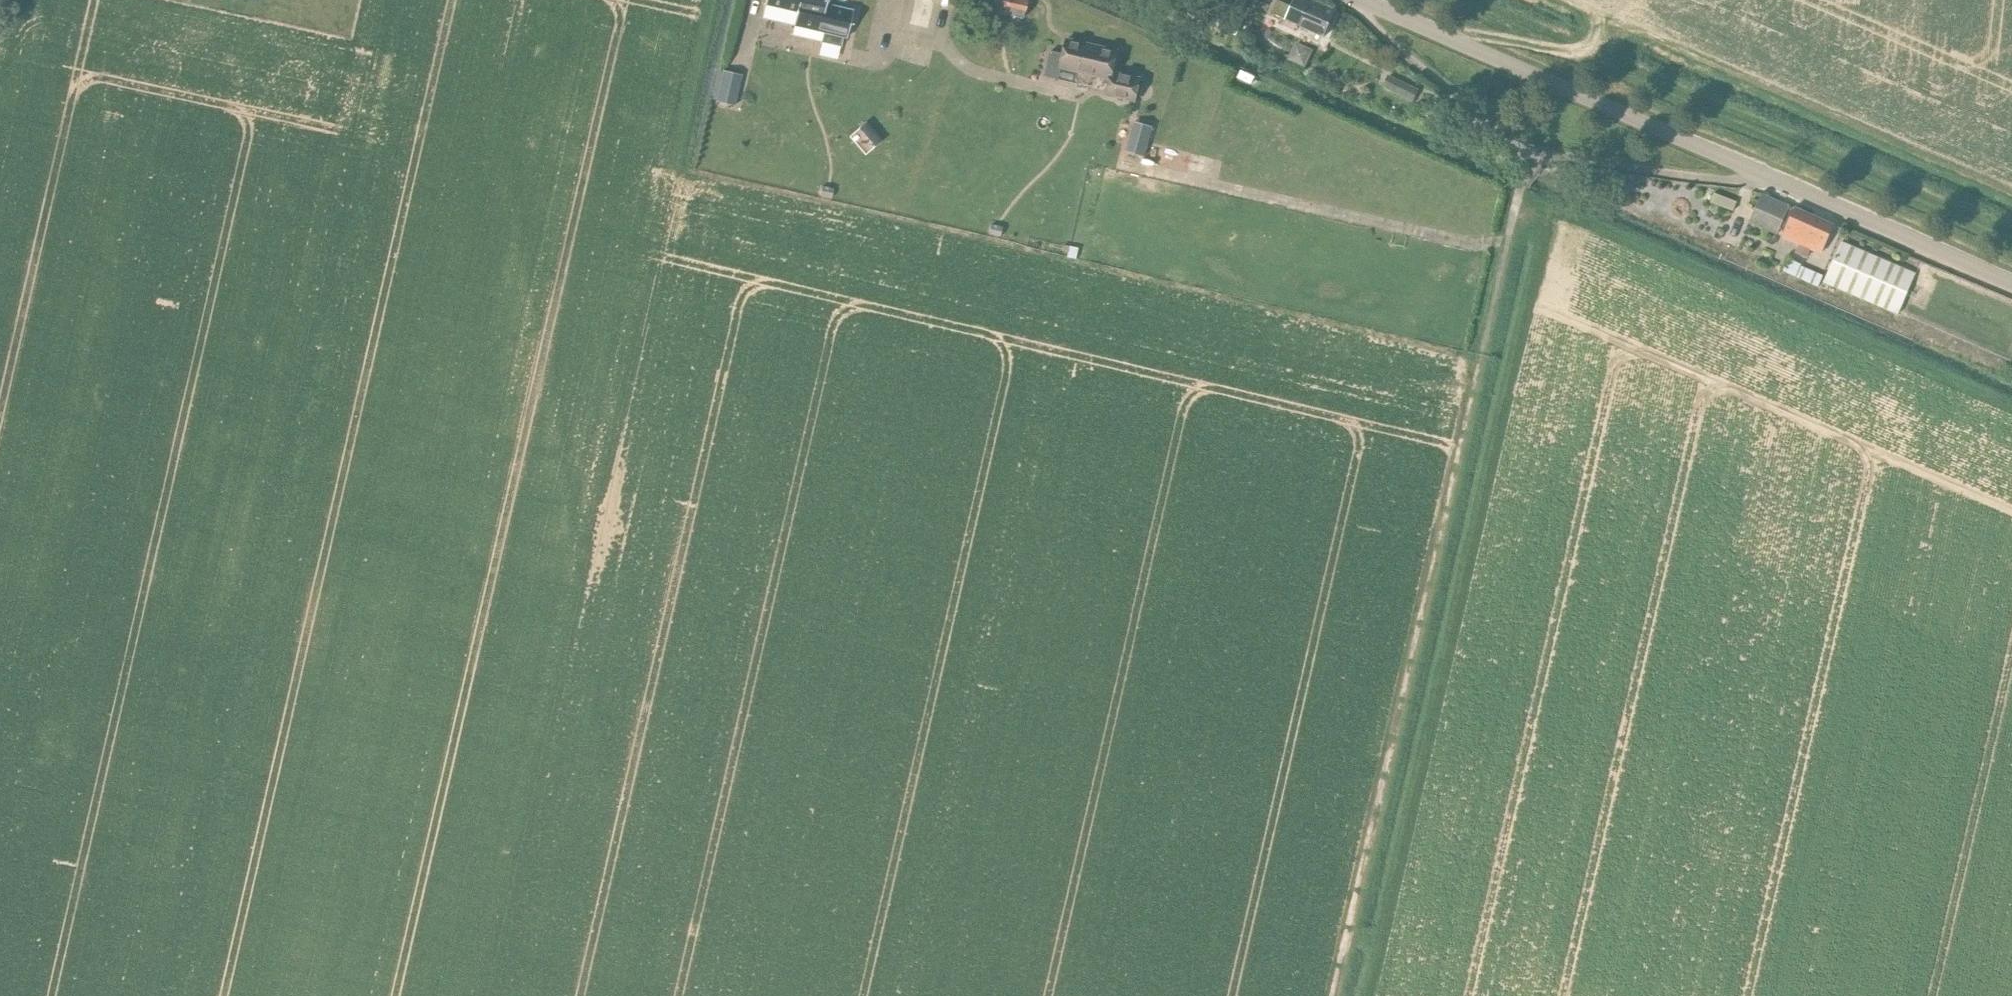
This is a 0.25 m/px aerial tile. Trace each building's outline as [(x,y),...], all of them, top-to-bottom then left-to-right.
[(762,3),(792,9),(789,22),(848,35),(855,6),(827,0),(763,0),(762,3)] [(1021,21),(1027,0),(983,0),(980,10),(1021,21)] [(1285,18),(1324,36),(1336,10),(1312,0),(1293,0),(1290,5),(1278,0),(1275,0),(1270,12),(1285,18)] [(978,14),(975,27),(987,30),(990,17),(978,14)] [(1061,68),(1078,72),(1077,76),(1079,80),(1082,83),(1087,84),(1091,83),(1094,80),(1095,75),(1110,79),(1106,94),(1135,101),(1141,78),(1113,71),(1118,50),(1066,38),(1062,53),(1050,51),(1045,76),(1059,79),(1061,68)] [(715,98),(715,100),(733,104),(740,74),(721,70),(715,98)] [(1417,89),(1389,76),(1384,87),(1412,101),(1417,89)] [(1152,125),(1134,120),(1126,149),(1144,154),(1152,125)] [(821,186),(819,195),(830,198),(832,188),(821,186)] [(1789,205),(1761,193),(1749,222),(1777,234),(1781,226),(1785,228),(1781,236),(1798,244),(1795,252),(1806,257),(1810,249),(1820,254),(1833,224),(1794,207),(1794,208),(1789,206),(1789,205)] [(991,224),(989,234),(1000,236),(1002,226),(991,224)] [(1897,315),(1899,311),(1915,273),(1841,241),(1823,282),(1897,315)] [(1067,255),(1067,257),(1076,259),(1076,257),(1078,248),(1069,246),(1067,255)] [(1823,275),(1786,259),(1782,268),(1781,270),(1819,286),(1823,275)]
